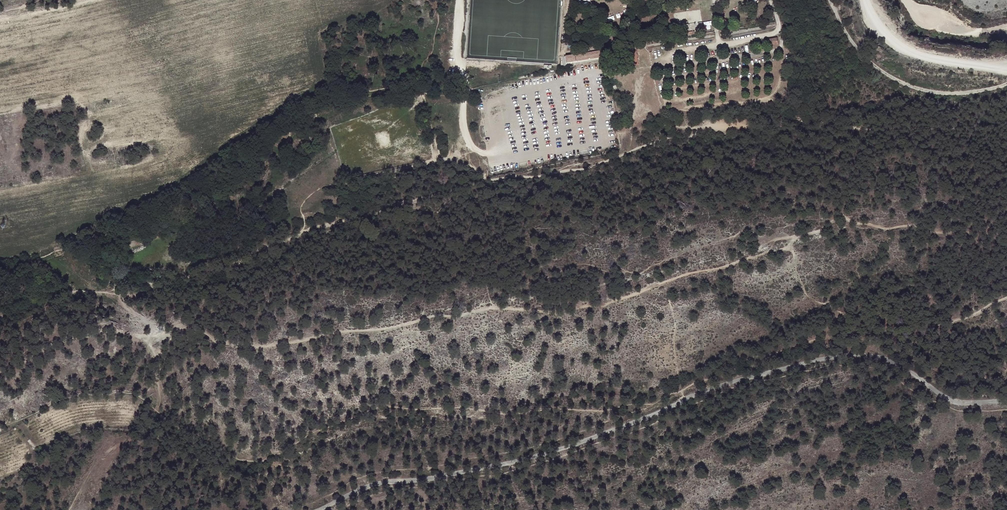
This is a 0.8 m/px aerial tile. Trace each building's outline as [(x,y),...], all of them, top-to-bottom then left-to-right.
[(625,47),(627,59),(637,58),(635,45),(625,47)] [(566,63),(585,60),(591,59),(610,56),(609,49),(565,56),(566,63)] [(637,58),(627,59),(628,66),(638,65),(637,58)]
